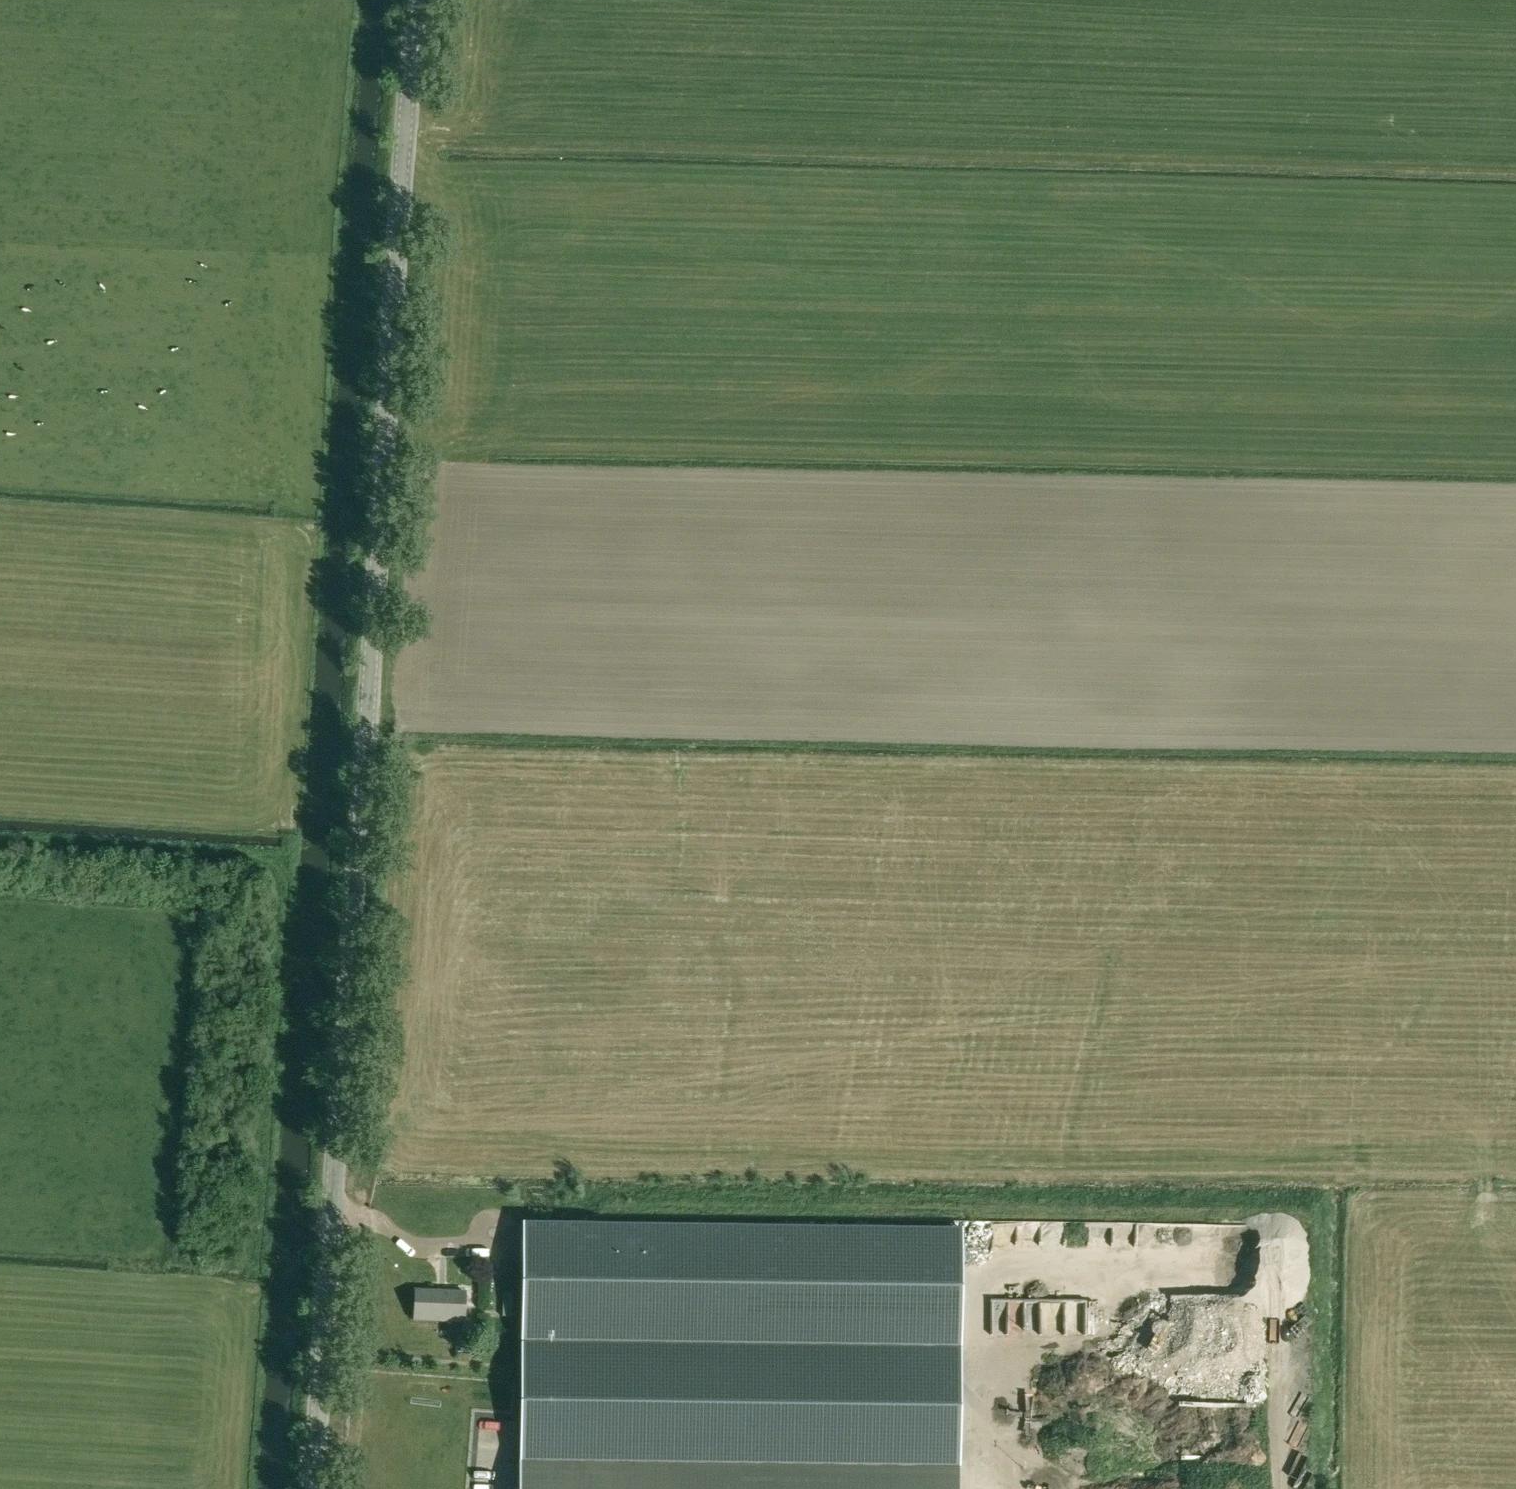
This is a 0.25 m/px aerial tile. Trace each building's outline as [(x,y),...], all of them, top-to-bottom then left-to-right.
[(519,1488),(959,1488),(962,1229),(523,1224),(519,1488)] [(416,1290),(415,1320),(464,1322),(465,1292),(416,1290)] [(1175,1321),(1190,1319),(1188,1308),(1173,1311),(1175,1321)] [(1250,1443),(1243,1385),(1229,1386),(1227,1373),(1153,1381),(1156,1408),(1148,1409),(1151,1432),(1181,1429),(1183,1450),(1250,1443)]
